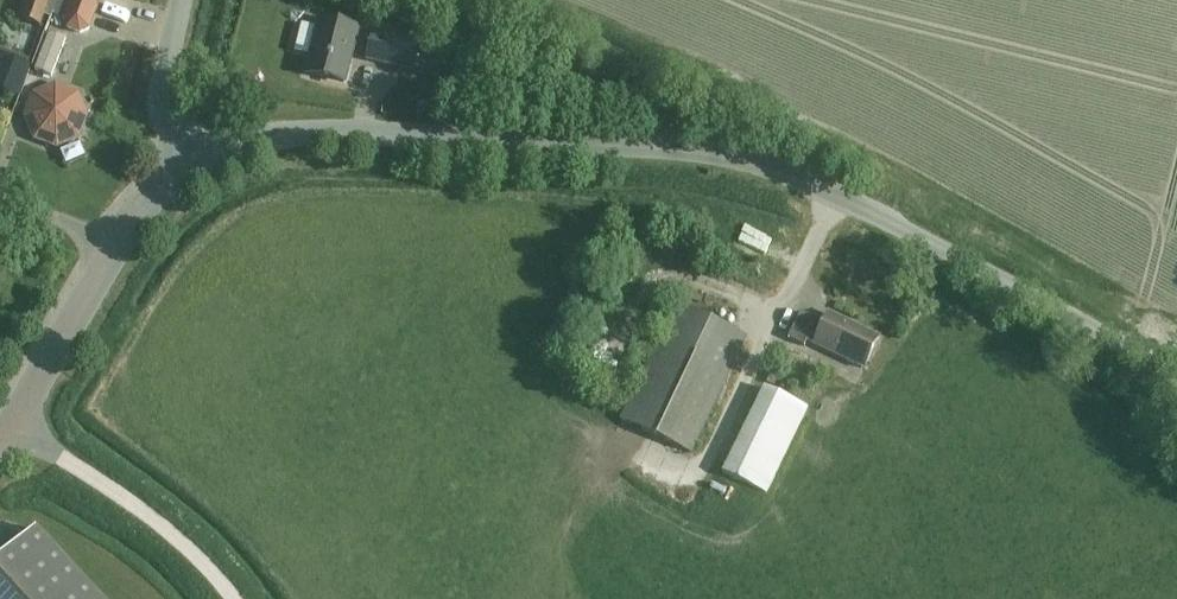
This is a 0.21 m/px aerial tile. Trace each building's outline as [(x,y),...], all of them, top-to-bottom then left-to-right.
[(51,0),(28,0),(21,20),(41,27),(51,0)] [(64,19),(68,29),(81,34),(92,29),(100,8),(97,0),(71,0),(64,19)] [(345,82),(357,29),(321,20),(308,74),(345,82)] [(50,32),(35,71),(53,77),(68,39),(50,32)] [(375,32),(374,33),(368,60),(415,70),(421,43),(375,32)] [(22,94),(35,62),(11,52),(0,76),(0,85),(22,94)] [(36,138),(58,147),(80,138),(89,116),(79,94),(57,85),(35,95),(27,117),(36,138)] [(624,105),(621,117),(648,122),(650,110),(624,105)] [(749,337),(677,303),(621,420),(693,455),(749,337)] [(824,322),(802,311),(789,337),(806,345),(808,340),(865,367),(880,337),(829,313),(824,322)] [(619,366),(631,327),(612,321),(599,360),(619,366)] [(723,473),(768,495),(810,409),(765,387),(723,473)] [(37,530),(0,564),(0,598),(101,598),(37,530)]
